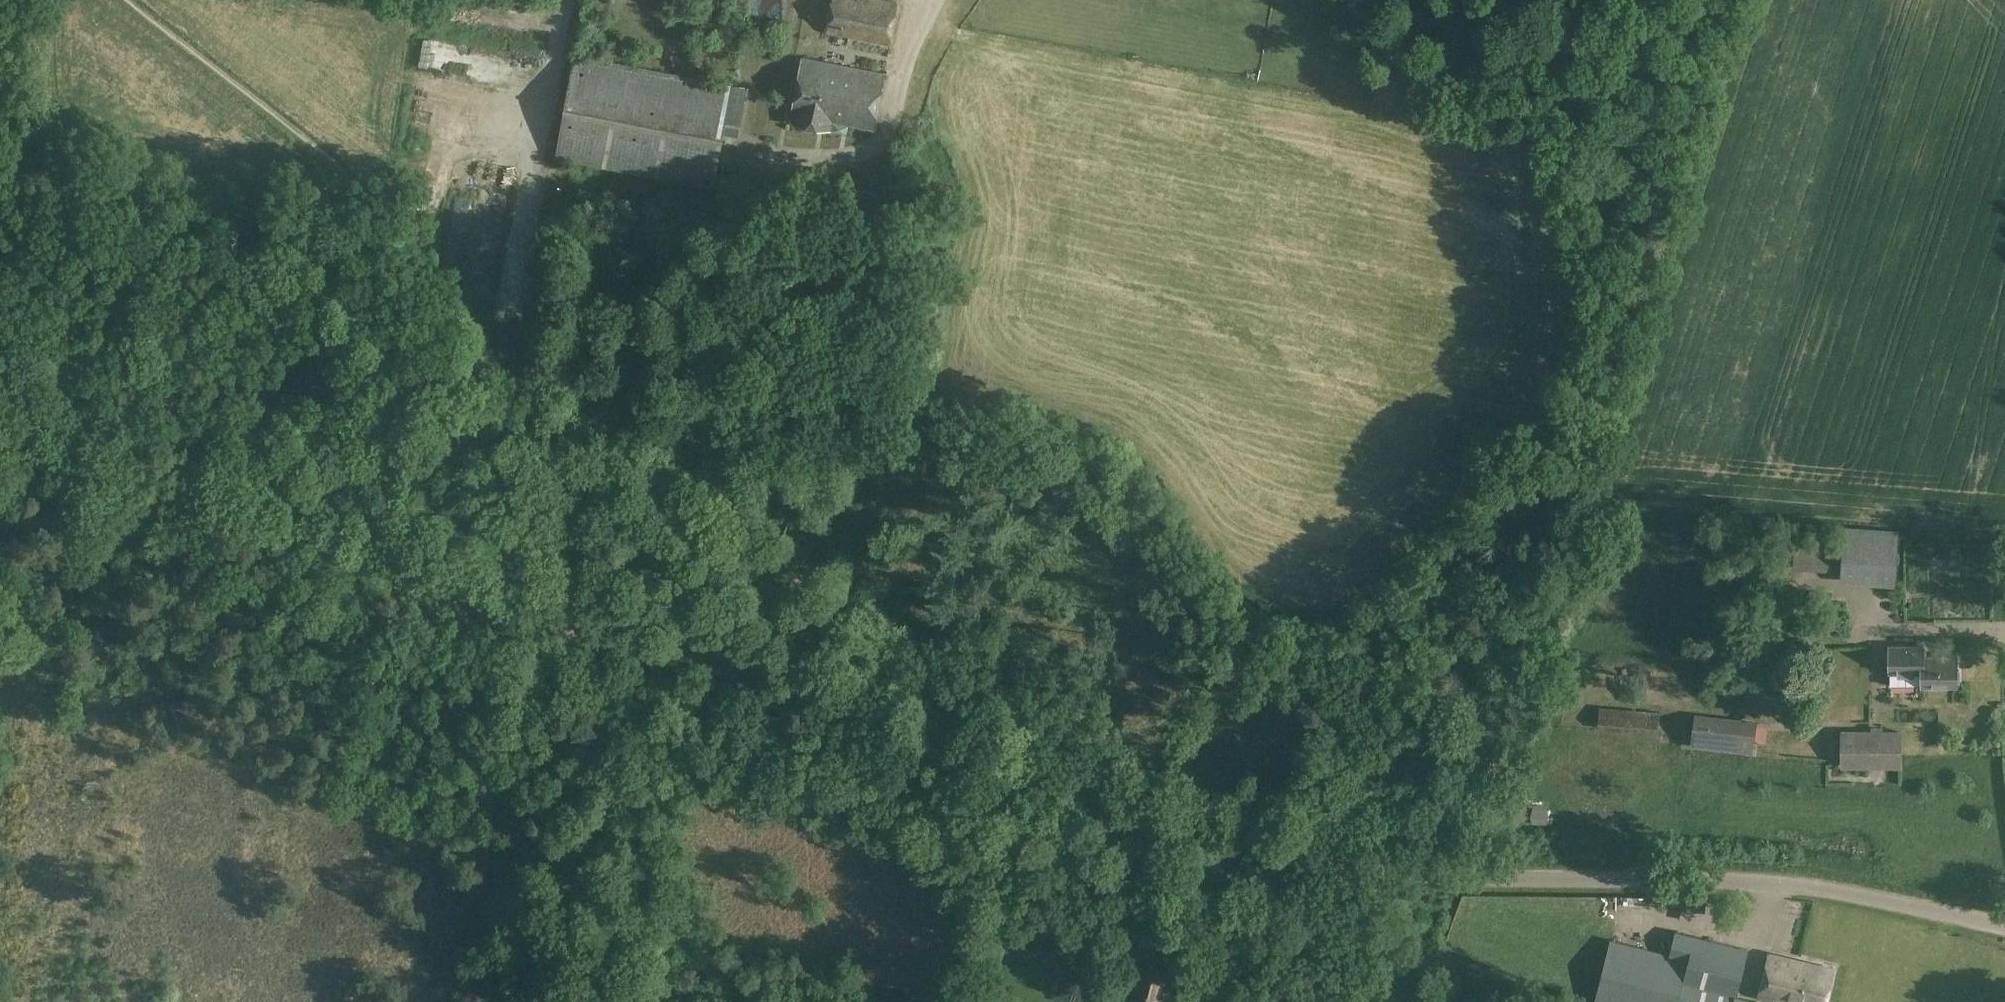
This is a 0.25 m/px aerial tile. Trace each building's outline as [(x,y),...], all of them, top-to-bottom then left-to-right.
[(824,32),(893,45),(900,2),(891,0),(830,0),(824,32)] [(786,14),(780,23),(795,32),(800,23),(786,14)] [(747,87),(734,84),(575,53),(555,157),(714,188),(725,128),(739,130),(747,87)] [(804,56),(796,96),(835,104),(832,119),(875,128),(876,125),(882,88),(885,72),(842,64),(804,56)] [(796,96),(793,112),(795,112),(794,120),(831,127),(832,119),(835,104),(796,96)] [(1844,530),(1842,572),(1895,576),(1897,534),(1844,530)] [(1812,610),(1812,631),(1833,631),(1833,610),(1812,610)] [(1925,643),(1889,644),(1889,672),(1923,672),(1923,684),(1957,684),(1956,657),(1940,657),(1940,655),(1925,655),(1925,643)] [(1659,733),(1660,712),(1600,706),(1598,728),(1659,733)] [(1692,747),(1753,754),(1757,721),(1695,714),(1692,747)] [(1841,729),(1841,767),(1901,767),(1902,730),(1883,730),(1883,726),(1872,726),(1872,730),(1841,729)] [(1534,804),(1530,815),(1532,824),(1547,824),(1549,816),(1547,805),(1534,804)] [(1735,997),(1747,949),(1676,931),(1670,955),(1610,940),(1594,1001),(1597,1001),(1756,1001),(1735,997)] [(1770,953),(1759,997),(1782,1001),(1825,1001),(1833,969),(1770,953)] [(1124,974),(1134,976),(1127,1001),(1166,1001),(1173,974),(1172,974),(1136,965),(1136,966),(1127,964),(1124,974)]
